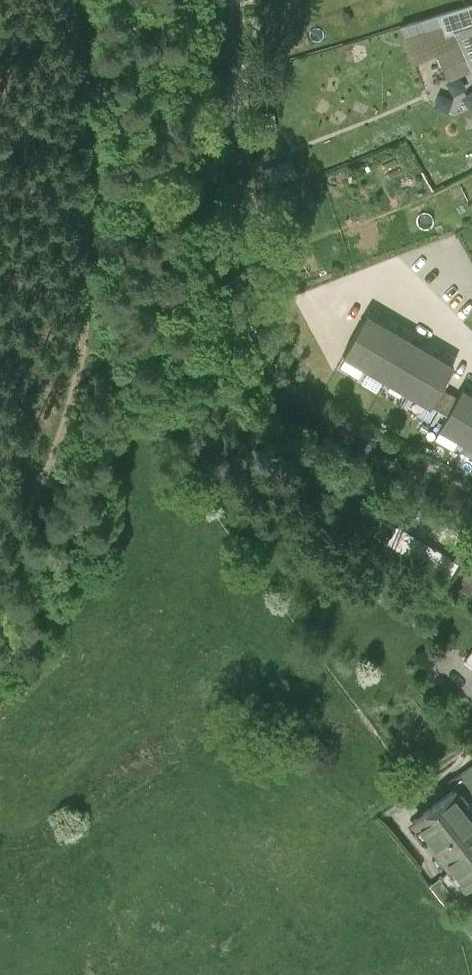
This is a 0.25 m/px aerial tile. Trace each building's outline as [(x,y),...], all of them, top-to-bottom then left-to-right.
[(402,29),(406,41),(443,28),(445,35),(455,33),(461,45),(438,56),(449,80),(471,69),(471,5),(402,29)] [(347,359),(366,326),(344,314),(322,354),(328,357),(324,363),(331,367),(335,361),(343,366),(347,359)] [(391,330),(371,318),(366,326),(347,359),(368,371),(391,330)] [(412,341),(391,330),(368,371),(389,383),(412,341)] [(433,353),(412,341),(389,383),(410,395),(433,353)] [(454,365),(433,353),(410,395),(431,406),(432,405),(443,385),(454,365)] [(461,395),(443,385),(432,405),(450,415),(461,395)] [(465,388),(461,395),(450,415),(442,430),(463,442),(471,425),(471,392),(465,388)] [(463,442),(471,447),(471,425),(463,442)] [(446,575),(464,544),(371,489),(353,520),(446,575)] [(468,539),(464,544),(446,575),(471,590),(471,541),(468,539)] [(450,788),(456,796),(467,810),(471,807),(471,773),(450,788)] [(456,796),(415,828),(467,893),(471,889),(471,816),(467,810),(456,796)]
